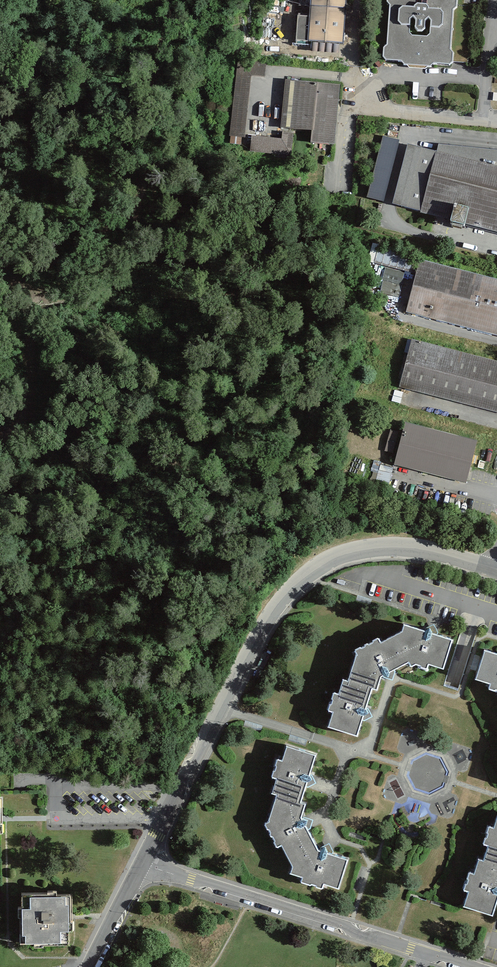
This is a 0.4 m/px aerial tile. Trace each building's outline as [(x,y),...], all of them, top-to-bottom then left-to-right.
[(309,39),(344,41),(347,0),(311,0),(309,39)] [(452,64),(456,62),(456,55),(454,52),(456,11),(459,6),(460,0),(391,0),(391,3),(394,6),(391,46),(388,45),(388,57),(391,62),(406,62),(412,68),(433,69),(439,63),(452,64)] [(265,78),(267,63),(238,60),(228,149),(291,156),(293,134),(282,133),(282,140),(245,136),(252,77),(265,78)] [(285,80),(281,128),(312,130),(311,144),(336,146),(341,84),(285,80)] [(402,139),(384,135),(367,196),(385,201),(402,139)] [(408,146),(393,205),(421,212),(420,214),(496,234),(496,151),(439,145),(437,153),(408,146)] [(376,262),(417,273),(421,258),(379,247),(376,262)] [(421,258),(417,273),(407,310),(496,333),(496,277),(421,258)] [(413,340),(402,386),(496,408),(496,360),(413,340)] [(475,438),(407,421),(397,461),(464,478),(475,438)] [(423,663),(438,666),(447,639),(405,625),(406,629),(382,641),(380,638),(355,650),(358,653),(350,680),(345,679),(340,695),(335,693),(329,711),(333,713),(329,726),(358,735),(374,689),(379,689),(383,675),(408,662),(420,668),(423,663)] [(472,676),(486,681),(486,687),(496,688),(496,654),(481,649),(472,676)] [(338,888),(347,860),(318,852),(301,817),(305,804),(301,803),(315,755),(286,746),(281,761),(276,759),(270,777),(275,779),(271,793),(276,795),(268,822),(264,824),(276,846),(281,844),(293,868),(289,873),(300,876),(300,883),(321,889),(323,883),(338,888)] [(495,813),(490,829),(485,827),(479,844),(485,846),(484,849),(488,850),(485,861),(481,860),(476,874),(472,873),(466,891),(471,892),(466,906),(494,915),(496,907),(496,814),(495,813)] [(21,943),(68,943),(69,897),(21,896),(21,943)]
